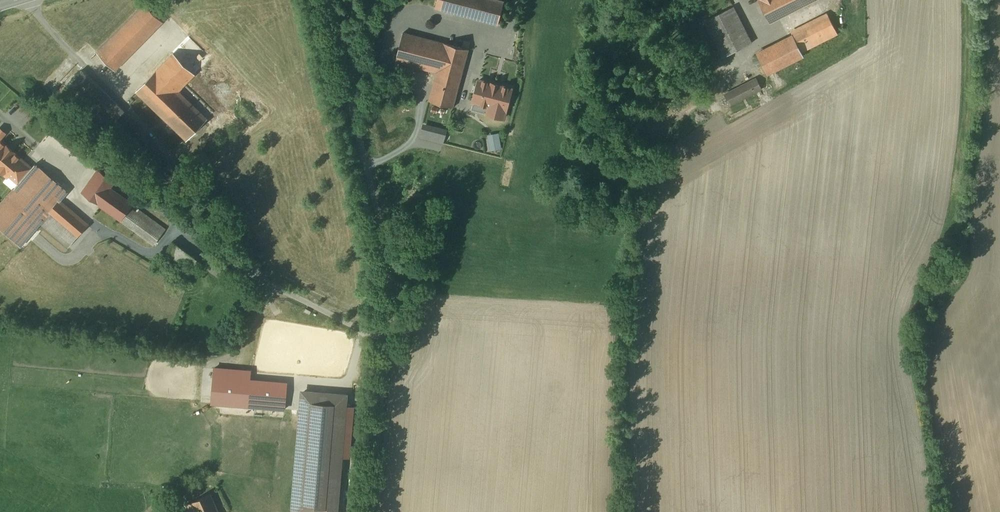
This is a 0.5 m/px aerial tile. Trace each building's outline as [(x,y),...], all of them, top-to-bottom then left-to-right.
[(432,9),(505,27),(512,0),(434,0),(432,9)] [(734,0),(730,0),(704,13),(723,51),(752,36),(734,0)] [(764,14),(768,12),(770,16),(803,0),(757,0),(764,14)] [(146,1),(99,49),(117,67),(164,18),(146,1)] [(805,52),(802,47),(842,27),(831,5),(791,24),(793,29),(756,47),(767,70),(805,52)] [(446,33),(446,36),(403,24),(394,57),(438,69),(431,100),(457,106),(472,39),(446,33)] [(195,70),(173,49),(136,88),(157,108),(159,107),(188,135),(210,113),(181,84),(195,70)] [(515,75),(479,67),(471,105),(506,113),(515,75)] [(763,81),(757,69),(724,85),(730,97),(763,81)] [(442,144),(446,129),(421,123),(418,139),(442,144)] [(498,133),(486,135),(489,151),(501,149),(498,133)] [(0,158),(0,178),(10,167),(0,158)] [(21,165),(0,191),(0,242),(7,248),(53,192),(21,165)] [(158,229),(121,204),(98,189),(81,216),(105,230),(108,225),(144,249),(158,229)] [(64,249),(79,231),(49,205),(34,223),(64,249)] [(189,258),(161,241),(150,261),(177,277),(189,258)] [(252,369),(213,366),(210,404),(285,410),(288,381),(251,378),(252,369)] [(348,393),(301,389),(291,511),(339,511),(348,393)] [(211,493),(184,505),(187,511),(220,511),(211,493)]
